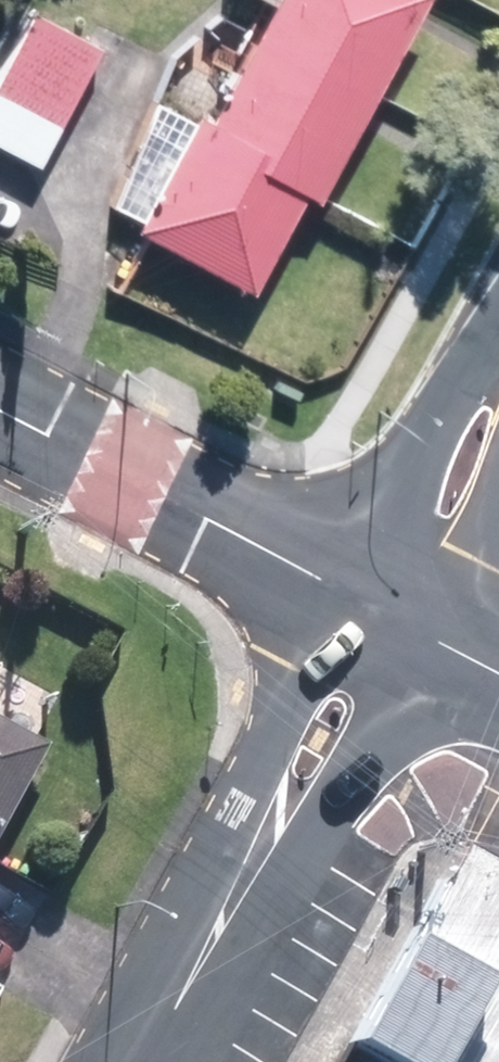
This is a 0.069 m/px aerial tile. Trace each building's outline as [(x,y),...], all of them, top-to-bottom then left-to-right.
[(415,0),(270,0),(204,126),(192,120),(134,232),(244,289),(293,197),(307,205),(415,0)] [(26,15),(0,64),(0,149),(33,166),(94,50),(26,15)] [(34,744),(0,726),(0,808),(34,744)] [(471,861),(371,1052),(391,1061),(498,1061),(498,876),(471,861)]
